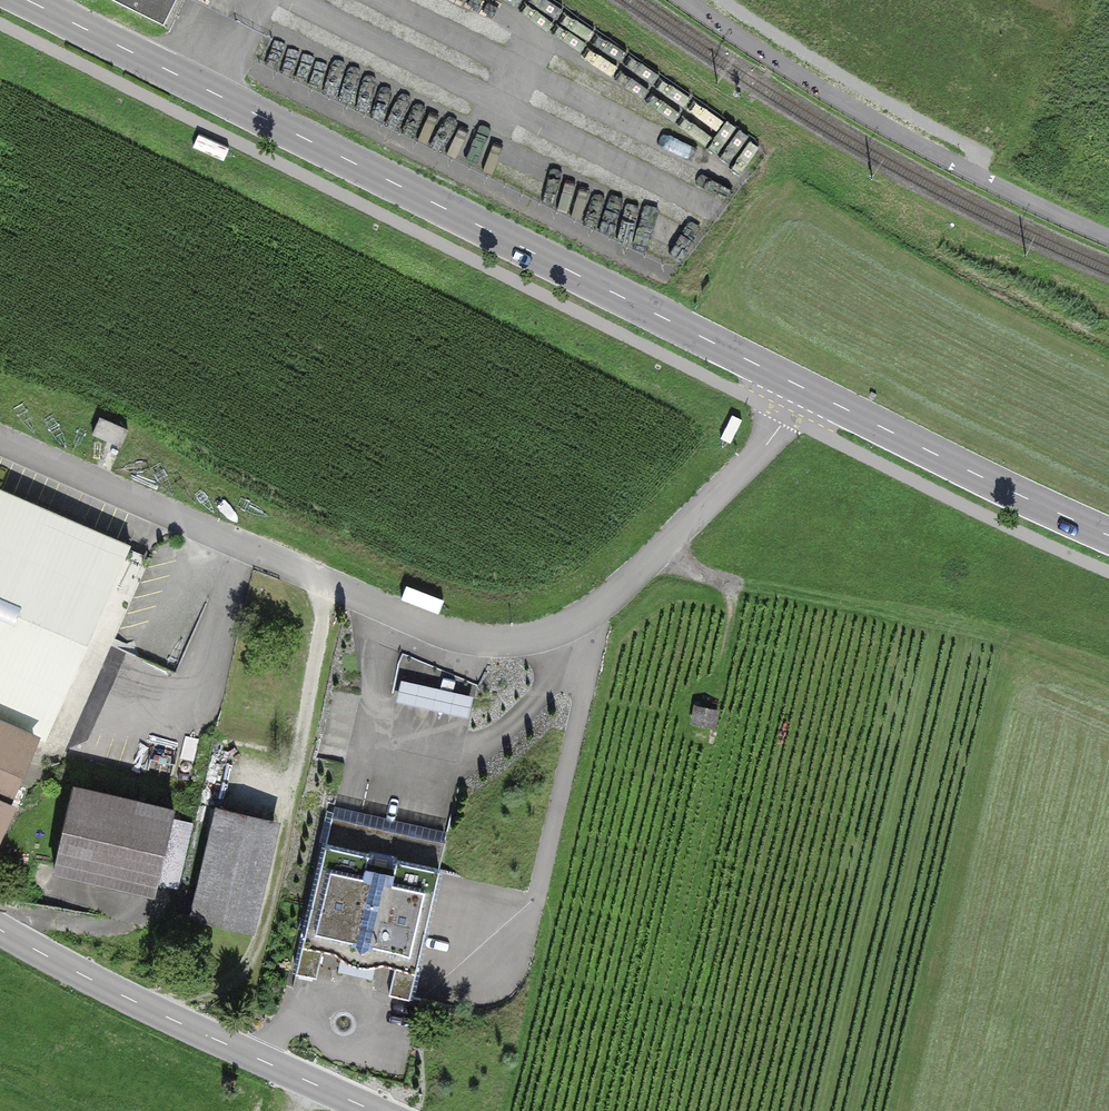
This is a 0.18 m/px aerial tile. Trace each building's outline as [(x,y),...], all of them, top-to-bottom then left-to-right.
[(162,27),(176,0),(107,0),(162,27)] [(127,429),(100,417),(92,434),(120,446),(127,429)] [(0,489),(0,826),(10,803),(5,801),(22,762),(48,768),(62,758),(111,643),(90,634),(130,546),(0,489)] [(403,680),(401,702),(473,711),(476,689),(403,680)] [(716,712),(696,708),(692,726),(712,731),(716,712)] [(174,813),(70,789),(53,864),(157,888),(174,813)] [(249,928),(274,821),(221,808),(195,916),(249,928)] [(446,841),(332,815),(296,971),(315,976),(322,944),(335,947),(334,953),(344,961),(370,966),(382,964),(383,958),(395,961),(387,993),(410,998),(446,841)]
